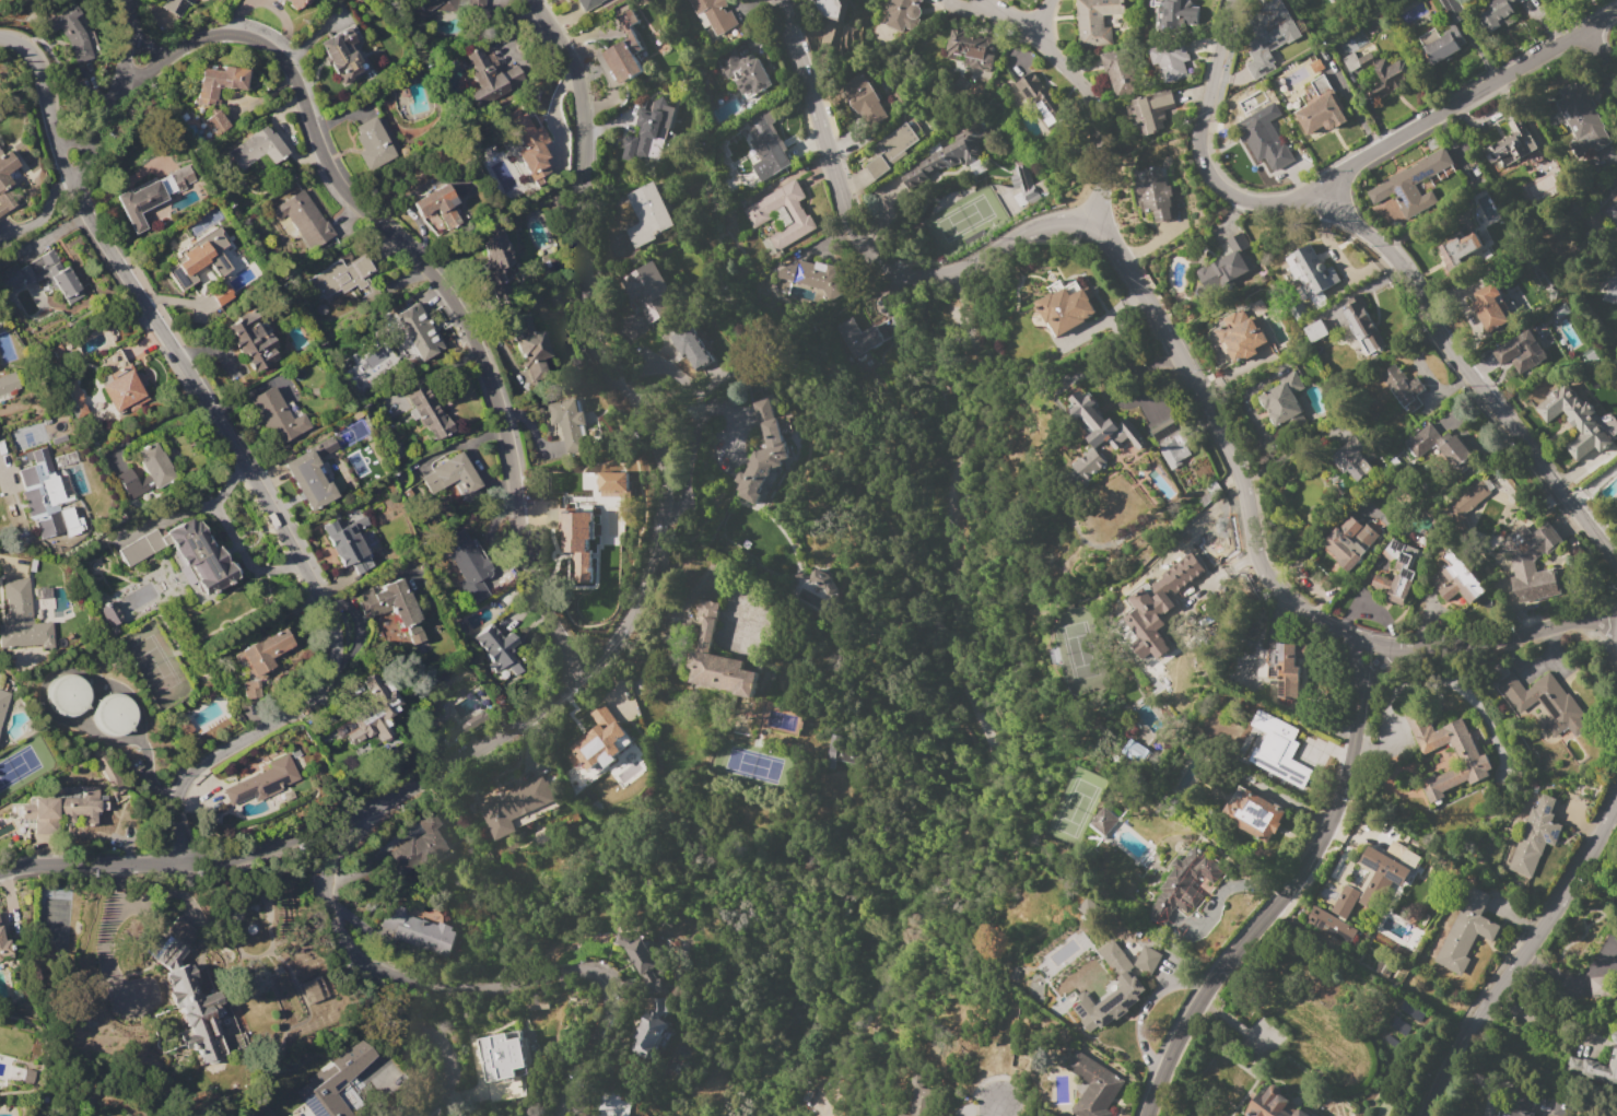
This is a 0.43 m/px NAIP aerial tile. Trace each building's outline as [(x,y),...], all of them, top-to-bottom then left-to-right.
[(162,8),(166,0),(194,0),(191,4),(188,2),(179,17),(162,8)] [(297,9),(286,0),(310,0),(307,3),(304,1),(297,9)] [(411,3),(416,0),(457,0),(456,12),(436,10),(422,20),(411,3)] [(585,12),(577,0),(597,0),(597,4),(585,12)] [(708,42),(686,0),(724,0),(726,7),(723,9),(725,13),(729,11),(738,26),(708,42)] [(884,13),(890,0),(917,0),(915,5),(917,7),(919,9),(919,12),(919,14),(917,16),(915,19),(913,19),(910,19),(903,34),(902,34),(883,26),(888,14),(884,13)] [(1078,48),(1076,0),(1126,0),(1127,15),(1102,16),(1103,28),(1110,27),(1111,46),(1078,48)] [(1170,2),(1170,0),(1187,0),(1186,3),(1190,1),(1194,5),(1193,7),(1198,8),(1196,25),(1163,23),(1165,1),(1170,2)] [(1444,15),(1437,0),(1453,0),(1463,19),(1454,24),(1465,44),(1460,47),(1461,49),(1433,66),(1423,47),(1444,35),(1443,33),(1451,28),(1448,23),(1451,21),(1448,14),(1444,15)] [(1487,4),(1495,0),(1523,0),(1510,8),(1513,13),(1498,22),(1500,26),(1488,34),(1478,15),(1489,9),(1487,4)] [(68,42),(59,27),(51,32),(45,21),(73,2),(80,14),(73,19),(84,34),(92,58),(77,63),(68,42)] [(631,10),(638,21),(629,27),(643,50),(633,56),(643,72),(621,85),(602,54),(629,37),(617,19),(631,10)] [(1266,10),(1285,43),(1266,52),(1275,69),(1253,81),(1244,64),(1253,60),(1249,52),(1252,50),(1238,25),(1266,10)] [(318,43),(352,24),(360,37),(350,43),(365,71),(342,84),(337,74),(336,74),(318,43)] [(951,28),(954,30),(954,31),(961,32),(962,31),(965,32),(964,35),(979,38),(980,35),(999,39),(995,60),(993,60),(992,70),(964,64),(965,57),(954,54),(953,58),(956,58),(956,60),(945,58),(946,52),(945,51),(947,39),(949,39),(951,28)] [(1150,49),(1185,42),(1188,60),(1184,61),(1187,77),(1184,78),(1185,79),(1163,83),(1159,63),(1153,64),(1150,49)] [(478,106),(470,93),(480,87),(471,73),(473,72),(464,54),(478,46),(488,63),(493,60),(501,74),(507,71),(515,86),(478,106)] [(731,50),(738,60),(741,58),(745,59),(751,55),(754,60),(757,59),(773,84),(765,89),(766,90),(761,93),(760,92),(747,99),(743,94),(741,95),(736,87),(738,85),(730,75),(726,79),(722,72),(723,72),(715,60),(731,50)] [(1100,55),(1114,51),(1125,96),(1114,98),(1108,72),(1104,73),(1100,55)] [(1341,59),(1354,52),(1357,58),(1370,51),(1374,61),(1361,68),(1360,66),(1348,72),(1341,59)] [(1374,70),(1382,66),(1379,60),(1385,57),(1391,66),(1401,59),(1413,80),(1387,94),(1374,102),(1371,96),(1385,87),(1374,70)] [(201,67),(219,70),(219,71),(221,71),(222,67),(247,69),(245,90),(216,86),(213,106),(196,104),(201,67)] [(1032,71),(1040,82),(1039,82),(1043,89),(1047,86),(1054,97),(1035,109),(1023,92),(1020,94),(1013,84),(1019,80),(1019,81),(1032,71)] [(865,83),(866,82),(874,91),(878,101),(877,102),(887,117),(865,131),(854,116),(857,114),(848,105),(847,97),(840,85),(859,74),(865,83)] [(1323,126),(1308,136),(1294,114),(1305,107),(1304,105),(1319,96),(1310,82),(1323,74),(1344,109),(1341,111),(1347,121),(1333,129),(1331,130),(1328,130),(1326,129),(1324,127),(1323,126)] [(1558,91),(1572,83),(1575,90),(1583,85),(1594,106),(1592,107),(1604,128),(1602,128),(1606,136),(1608,134),(1612,140),(1609,141),(1610,142),(1596,151),(1593,150),(1577,160),(1568,143),(1574,139),(1554,102),(1561,97),(1558,91)] [(1133,101),(1153,95),(1153,94),(1171,89),(1175,107),(1163,110),(1165,118),(1160,119),(1162,128),(1157,130),(1158,132),(1143,136),(1140,127),(1148,126),(1146,119),(1135,122),(1134,118),(1137,117),(1133,101)] [(1296,161),(1273,174),(1264,158),(1257,163),(1245,143),(1243,144),(1237,133),(1239,132),(1234,125),(1242,120),(1241,119),(1251,113),(1252,115),(1274,102),(1282,116),(1272,121),(1296,161)] [(653,109),(665,113),(657,139),(653,138),(647,156),(621,149),(624,137),(626,137),(626,134),(636,138),(638,129),(640,130),(641,126),(643,126),(643,125),(637,124),(638,120),(637,120),(640,111),(651,115),(653,109)] [(203,121),(220,110),(231,125),(214,137),(203,121)] [(763,110),(765,114),(770,110),(775,121),(771,124),(786,150),(782,152),(789,165),(763,180),(760,175),(764,173),(762,169),(761,171),(757,163),(760,161),(748,141),(751,139),(747,131),(749,129),(745,121),(763,110)] [(508,120),(523,113),(532,130),(538,127),(546,140),(544,141),(544,142),(543,142),(544,143),(540,145),(547,156),(542,158),(550,172),(532,180),(516,150),(523,146),(508,120)] [(370,172),(358,152),(363,149),(354,136),(360,132),(355,126),(373,115),(398,154),(370,172)] [(913,116),(921,127),(918,128),(924,134),(903,151),(905,153),(888,166),(890,168),(876,179),(865,166),(876,157),(871,150),(879,144),(878,142),(913,116)] [(1507,124),(1518,117),(1526,132),(1527,131),(1537,149),(1522,157),(1521,156),(1502,168),(1497,160),(1490,164),(1483,151),(1512,133),(1507,124)] [(952,137),(979,122),(985,134),(976,139),(979,142),(975,143),(981,153),(963,163),(962,162),(957,164),(956,163),(946,168),(945,166),(925,176),(926,179),(905,190),(898,175),(913,168),(911,164),(954,141),(952,137)] [(229,152),(265,126),(271,133),(273,132),(288,152),(273,163),(266,152),(242,169),(229,152)] [(17,203),(0,215),(0,150),(2,153),(7,150),(17,165),(5,174),(12,184),(7,187),(17,203)] [(1382,181),(1404,169),(1404,171),(1418,163),(1417,162),(1433,153),(1442,169),(1415,186),(1427,209),(1405,221),(1398,209),(1399,208),(1394,197),(1392,198),(1390,195),(1381,200),(1376,190),(1378,189),(1375,187),(1383,183),(1382,181)] [(140,213),(148,228),(134,235),(115,196),(128,189),(130,193),(187,163),(196,179),(185,185),(186,187),(179,191),(179,190),(172,195),(171,192),(166,195),(168,199),(140,213)] [(1136,181),(1147,179),(1145,169),(1160,167),(1160,168),(1163,167),(1164,176),(1165,176),(1167,187),(1170,186),(1174,211),(1171,211),(1172,220),(1155,223),(1152,211),(1146,212),(1145,208),(1140,208),(1136,181)] [(794,179),(805,197),(797,202),(805,216),(808,214),(816,228),(775,252),(766,237),(792,222),(784,209),(769,219),(771,221),(752,232),(740,211),(794,179)] [(653,181),(663,203),(665,202),(677,225),(655,235),(654,238),(633,249),(624,230),(638,223),(624,195),(653,181)] [(411,202),(445,184),(455,201),(450,204),(460,223),(447,230),(435,209),(420,218),(411,202)] [(301,188),(335,234),(313,250),(286,214),(280,220),(272,209),(301,188)] [(1598,212),(1616,194),(1616,221),(1613,225),(1598,212)] [(487,278),(481,265),(488,262),(484,254),(485,252),(481,243),(484,242),(480,228),(496,222),(503,238),(505,238),(511,252),(507,254),(512,263),(503,267),(505,271),(487,278)] [(180,291),(166,270),(176,263),(173,259),(178,256),(176,252),(215,227),(226,244),(219,249),(231,269),(218,277),(208,261),(191,272),(197,280),(180,291)] [(1195,272),(1206,266),(1207,268),(1232,254),(1225,242),(1241,232),(1250,247),(1243,250),(1253,268),(1234,279),(1237,283),(1210,298),(1195,272)] [(1439,247),(1457,236),(1460,239),(1474,232),(1483,246),(1458,260),(1462,266),(1449,273),(1441,259),(1444,258),(1439,247)] [(1324,266),(1325,267),(1326,268),(1332,266),(1335,272),(1334,273),(1338,281),(1334,284),(1307,301),(1299,286),(1301,284),(1298,279),(1296,281),(1288,268),(1289,267),(1285,259),(1293,254),(1309,244),(1321,265),(1322,265),(1323,265),(1324,266)] [(5,290),(0,282),(0,273),(14,263),(19,270),(52,247),(83,294),(68,305),(47,274),(36,281),(35,279),(26,284),(23,279),(5,290)] [(305,282),(339,259),(342,265),(361,251),(374,271),(361,280),(362,281),(373,273),(376,278),(359,289),(355,284),(327,303),(321,295),(316,299),(305,282)] [(619,280),(654,259),(667,281),(665,282),(669,291),(656,298),(664,312),(661,313),(664,315),(659,318),(658,317),(645,325),(619,280)] [(834,272),(839,279),(837,280),(845,292),(829,302),(825,297),(810,293),(811,287),(788,281),(790,274),(792,274),(796,259),(813,265),(815,262),(823,265),(823,263),(835,267),(834,272)] [(1077,281),(1081,290),(1082,289),(1083,290),(1088,287),(1093,297),(1090,299),(1089,301),(1095,313),(1085,319),(1086,321),(1054,339),(1046,325),(1045,326),(1035,308),(1039,306),(1036,303),(1051,294),(1047,287),(1061,280),(1065,287),(1077,281)] [(218,305),(233,295),(223,281),(208,292),(218,305)] [(1492,282),(1501,294),(1495,298),(1499,305),(1503,302),(1511,314),(1505,317),(1509,321),(1488,333),(1470,305),(1477,301),(1473,294),(1492,282)] [(1384,345),(1368,354),(1359,340),(1358,341),(1349,326),(1350,325),(1344,313),(1348,310),(1346,307),(1355,303),(1352,298),(1360,294),(1368,307),(1364,309),(1384,345)] [(394,315),(418,302),(443,345),(419,359),(394,315)] [(1287,309),(1301,302),(1308,315),(1294,322),(1287,309)] [(226,327),(259,307),(266,318),(257,324),(263,334),(267,332),(276,346),(272,349),(277,357),(254,372),(226,327)] [(1241,309),(1246,319),(1253,317),(1258,328),(1259,327),(1268,344),(1256,350),(1258,354),(1245,362),(1243,359),(1234,364),(1229,353),(1226,354),(1218,340),(1219,340),(1215,331),(1225,326),(1222,319),(1241,309)] [(516,342),(514,340),(513,339),(513,337),(513,334),(514,332),(516,331),(518,331),(520,331),(515,316),(527,312),(534,331),(541,329),(549,355),(542,357),(548,376),(536,380),(530,362),(524,364),(516,342)] [(835,326),(852,318),(859,333),(863,331),(863,330),(875,325),(875,326),(881,322),(889,337),(882,341),(866,350),(866,351),(852,359),(835,326)] [(1303,328),(1321,319),(1327,334),(1311,343),(1303,328)] [(1540,321),(1554,343),(1543,350),(1547,357),(1518,375),(1509,360),(1499,365),(1491,352),(1540,321)] [(713,360),(694,373),(670,337),(680,330),(681,331),(689,326),(698,338),(702,334),(711,349),(706,352),(713,360)] [(1425,389),(1415,396),(1421,404),(1410,413),(1408,410),(1405,412),(1388,390),(1387,391),(1376,376),(1393,364),(1397,371),(1399,368),(1409,381),(1415,377),(1425,389)] [(99,386),(130,368),(144,395),(114,412),(99,386)] [(20,386),(0,393),(0,376),(14,371),(20,386)] [(1257,398),(1280,385),(1278,381),(1294,372),(1303,388),(1292,395),(1303,413),(1276,428),(1274,424),(1273,424),(1269,419),(1270,419),(1268,414),(1266,411),(1257,398)] [(73,380),(83,399),(82,400),(91,416),(78,424),(59,388),(73,380)] [(1612,424),(1616,432),(1616,437),(1613,440),(1614,443),(1600,454),(1595,447),(1574,462),(1562,446),(1580,433),(1574,427),(1573,428),(1566,419),(1567,418),(1562,411),(1545,424),(1533,409),(1546,399),(1544,397),(1565,380),(1582,403),(1585,401),(1589,404),(1590,403),(1595,410),(1596,410),(1609,426),(1612,424)] [(248,399),(272,385),(292,419),(302,412),(309,423),(276,444),(248,399)] [(407,395),(423,385),(444,421),(446,420),(452,430),(433,440),(407,395)] [(1080,390),(1086,398),(1089,395),(1095,403),(1092,406),(1105,422),(1110,419),(1113,423),(1114,423),(1118,430),(1116,432),(1117,433),(1112,437),(1105,442),(1094,450),(1092,448),(1090,445),(1089,446),(1083,439),(1093,432),(1081,416),(1076,420),(1068,411),(1074,408),(1067,400),(1080,390)] [(546,403),(575,398),(577,412),(583,412),(589,449),(564,454),(560,428),(558,428),(556,424),(549,425),(546,403)] [(760,426),(757,427),(750,403),(769,399),(773,419),(776,418),(782,439),(784,438),(786,445),(789,445),(793,456),(789,457),(789,458),(781,461),(782,466),(770,469),(770,475),(765,475),(757,493),(760,494),(754,505),(737,496),(739,492),(736,491),(738,485),(733,482),(739,471),(745,474),(751,461),(748,460),(753,450),(757,453),(757,450),(766,448),(760,426)] [(1158,445),(1149,430),(1171,418),(1180,433),(1158,445)] [(1126,419),(1146,444),(1137,451),(1126,437),(1121,443),(1123,446),(1114,453),(1105,442),(1112,437),(1117,433),(1121,430),(1117,425),(1126,419)] [(1404,444),(1430,423),(1441,437),(1446,433),(1451,437),(1454,435),(1470,456),(1465,460),(1475,473),(1469,477),(1468,474),(1462,479),(1434,445),(1416,459),(1415,457),(1411,460),(1405,450),(1407,448),(1404,444)] [(281,465),(329,434),(337,447),(316,459),(318,462),(315,465),(326,482),(329,480),(339,495),(312,513),(281,465)] [(1356,437),(1363,447),(1359,451),(1362,455),(1364,458),(1363,458),(1373,470),(1357,483),(1347,471),(1343,474),(1329,459),(1356,437)] [(1191,455),(1180,460),(1182,465),(1170,471),(1158,449),(1165,445),(1165,444),(1173,438),(1176,444),(1181,442),(1183,447),(1185,446),(1191,455)] [(134,454),(154,442),(175,477),(155,489),(134,454)] [(17,470),(34,465),(30,450),(46,446),(55,472),(48,473),(54,490),(60,487),(65,501),(58,503),(67,530),(40,539),(34,519),(31,520),(21,491),(24,490),(17,470)] [(1070,466),(1092,448),(1094,450),(1106,465),(1085,482),(1083,480),(1081,481),(1075,471),(1070,466)] [(423,478),(433,471),(432,469),(460,451),(485,492),(468,503),(455,481),(444,487),(443,486),(433,493),(423,478)] [(115,475),(129,467),(142,490),(128,498),(115,475)] [(625,473),(596,472),(596,490),(625,491),(625,473)] [(1481,482),(1490,493),(1458,518),(1449,506),(1481,482)] [(558,508),(575,508),(575,509),(586,510),(586,513),(593,513),(591,525),(588,525),(588,541),(586,541),(586,550),(590,550),(590,548),(598,548),(597,569),(591,569),(590,584),(574,583),(574,561),(572,561),(562,561),(563,530),(556,530),(558,508)] [(364,516),(368,525),(354,532),(366,554),(341,568),(337,562),(343,559),(340,553),(337,554),(321,527),(333,520),(339,529),(349,524),(364,516)] [(1382,533),(1360,557),(1362,560),(1358,564),(1357,563),(1348,574),(1333,561),(1336,557),(1321,544),(1337,527),(1339,529),(1350,516),(1362,527),(1368,521),(1371,520),(1374,522),(1376,519),(1383,525),(1379,530),(1382,533)] [(160,537),(165,533),(164,532),(189,518),(192,524),(198,520),(212,548),(216,545),(225,562),(230,560),(238,576),(203,596),(195,580),(187,585),(178,568),(181,567),(173,552),(174,551),(169,542),(165,544),(165,545),(128,566),(118,550),(155,529),(160,537)] [(1533,562),(1535,573),(1547,569),(1547,572),(1556,571),(1560,595),(1514,604),(1509,578),(1513,577),(1510,554),(1499,541),(1522,524),(1531,533),(1546,521),(1563,543),(1549,554),(1548,553),(1546,555),(1543,552),(1539,554),(1540,556),(1533,562)] [(479,579),(489,595),(471,604),(459,586),(471,578),(461,561),(455,564),(449,554),(448,555),(441,541),(469,526),(477,541),(478,541),(494,571),(479,579)] [(1397,575),(1399,571),(1383,565),(1386,557),(1381,554),(1393,540),(1418,550),(1410,569),(1416,572),(1413,580),(1403,607),(1385,600),(1387,595),(1369,588),(1374,574),(1393,582),(1395,574),(1397,575)] [(1460,560),(1461,559),(1480,583),(1479,584),(1481,586),(1477,589),(1481,595),(1469,604),(1458,592),(1446,602),(1427,579),(1436,573),(1436,572),(1439,568),(1441,571),(1449,565),(1446,562),(1440,560),(1445,548),(1449,548),(1460,560)] [(1150,575),(1177,554),(1197,579),(1191,584),(1192,585),(1182,591),(1177,586),(1177,585),(1172,578),(1164,584),(1163,583),(1160,586),(1157,582),(1156,582),(1150,575)] [(825,589),(825,590),(808,580),(815,568),(817,571),(817,569),(830,576),(829,577),(831,578),(831,579),(835,590),(828,594),(825,589)] [(54,645),(0,650),(0,623),(7,622),(2,580),(30,577),(34,622),(51,620),(54,645)] [(355,595),(372,588),(374,594),(384,589),(382,584),(400,577),(406,590),(408,590),(420,621),(417,622),(424,641),(412,645),(406,627),(400,630),(392,610),(365,621),(355,595)] [(1124,620),(1137,610),(1132,603),(1140,597),(1147,606),(1153,600),(1151,598),(1162,590),(1175,606),(1164,614),(1163,613),(1159,615),(1165,624),(1156,631),(1164,642),(1163,643),(1169,649),(1155,661),(1149,654),(1141,659),(1136,653),(1130,645),(1138,638),(1124,620)] [(691,649),(696,650),(702,624),(698,623),(699,618),(698,616),(699,611),(696,610),(698,606),(700,606),(701,600),(719,603),(708,654),(745,661),(743,667),(759,670),(755,683),(758,683),(753,700),(735,695),(736,693),(690,682),(692,670),(687,669),(691,649)] [(98,609),(110,601),(121,619),(109,625),(98,609)] [(491,623),(501,636),(507,632),(516,643),(511,646),(525,666),(514,674),(505,663),(493,672),(487,665),(489,663),(470,638),(491,623)] [(254,676),(251,673),(250,674),(242,660),(238,662),(233,653),(257,638),(258,641),(283,626),(293,645),(269,659),(274,668),(267,672),(269,685),(260,686),(261,697),(246,700),(243,682),(254,681),(254,676)] [(1277,643),(1308,645),(1308,658),(1296,657),(1294,666),(1300,667),(1298,698),(1277,697),(1278,682),(1275,682),(1275,680),(1268,680),(1270,648),(1277,649),(1277,643)] [(363,678),(376,671),(383,683),(390,679),(398,693),(401,693),(403,697),(402,703),(398,706),(400,709),(386,718),(387,720),(391,718),(399,731),(382,741),(372,725),(364,729),(356,716),(377,703),(363,678)] [(1548,672),(1566,694),(1568,693),(1584,714),(1580,717),(1587,728),(1574,738),(1567,728),(1552,738),(1543,725),(1551,719),(1536,700),(1521,713),(1515,709),(1496,683),(1510,672),(1525,691),(1532,685),(1532,684),(1548,672)] [(49,713),(85,714),(86,676),(49,675),(49,713)] [(10,693),(0,724),(0,690),(10,693)] [(132,731),(131,693),(95,694),(96,732),(132,731)] [(625,735),(602,703),(587,713),(596,726),(561,752),(572,767),(580,762),(586,771),(599,761),(603,766),(621,752),(615,743),(625,735)] [(1462,719),(1467,730),(1477,726),(1488,752),(1484,753),(1491,770),(1486,772),(1488,776),(1468,785),(1467,780),(1441,792),(1444,798),(1440,799),(1428,804),(1419,783),(1436,775),(1436,777),(1461,766),(1451,742),(1420,755),(1403,715),(1422,706),(1433,731),(1462,719)] [(1296,728),(1255,709),(1247,725),(1261,732),(1247,763),(1301,788),(1309,769),(1288,760),(1296,742),(1291,740),(1296,728)] [(831,735),(840,736),(837,747),(856,750),(853,764),(835,760),(833,770),(825,768),(827,759),(828,759),(830,743),(831,735)] [(1150,752),(1128,737),(1118,751),(1140,766),(1150,752)] [(223,789),(271,767),(269,761),(291,752),(303,779),(281,788),(279,784),(231,807),(223,789)] [(542,776),(548,788),(550,787),(559,806),(528,820),(525,814),(512,820),(517,832),(499,841),(497,837),(493,839),(477,803),(503,790),(504,794),(512,790),(512,789),(518,786),(519,787),(542,776)] [(34,798),(81,798),(81,786),(98,786),(98,809),(91,809),(91,824),(82,824),(82,814),(74,814),(74,821),(63,821),(63,815),(59,815),(59,834),(34,834),(34,818),(20,818),(20,815),(16,815),(16,809),(20,809),(20,804),(34,804),(34,798)] [(1245,789),(1285,812),(1278,822),(1280,823),(1273,835),(1272,834),(1266,843),(1221,817),(1228,804),(1231,807),(1237,798),(1239,799),(1245,789)] [(1532,808),(1535,809),(1542,794),(1555,799),(1554,801),(1558,802),(1550,822),(1552,823),(1552,822),(1561,825),(1552,847),(1545,844),(1539,857),(1538,857),(1530,879),(1507,869),(1532,808)] [(1089,824),(1103,808),(1118,820),(1104,836),(1089,824)] [(386,855),(412,837),(413,839),(424,832),(417,821),(432,811),(442,825),(436,829),(449,849),(436,858),(433,855),(400,877),(386,855)] [(1368,845),(1383,855),(1392,839),(1411,851),(1403,866),(1410,870),(1401,888),(1398,886),(1381,916),(1357,902),(1364,889),(1369,891),(1373,884),(1364,880),(1368,873),(1354,865),(1357,859),(1359,860),(1368,845)] [(1176,905),(1171,912),(1170,911),(1164,925),(1148,917),(1156,900),(1162,892),(1159,889),(1168,880),(1167,879),(1175,869),(1171,865),(1177,858),(1182,862),(1187,857),(1185,855),(1191,849),(1192,849),(1195,846),(1198,849),(1199,848),(1222,870),(1221,871),(1222,873),(1212,884),(1202,874),(1197,880),(1192,874),(1190,878),(1195,882),(1191,886),(1202,896),(1186,914),(1176,905)] [(1313,905),(1336,919),(1338,916),(1329,912),(1345,884),(1360,893),(1345,920),(1344,919),(1341,923),(1356,931),(1347,947),(1303,920),(1313,905)] [(1490,895),(1479,916),(1500,926),(1496,935),(1496,933),(1491,942),(1476,935),(1465,956),(1468,959),(1462,973),(1461,977),(1433,963),(1463,903),(1462,902),(1470,885),(1490,895)] [(382,926),(390,902),(407,908),(406,913),(437,925),(438,921),(453,927),(450,930),(456,932),(446,959),(392,938),(395,931),(382,926)] [(11,954),(0,956),(0,924),(3,940),(8,939),(11,954)] [(612,943),(617,931),(637,940),(642,938),(658,965),(651,970),(656,978),(659,978),(659,995),(645,995),(645,985),(634,965),(633,966),(629,959),(630,958),(624,949),(612,943)] [(155,960),(173,939),(185,950),(168,970),(155,960)] [(1113,940),(1133,967),(1127,971),(1133,978),(1135,976),(1145,990),(1137,996),(1140,999),(1127,1009),(1128,1011),(1101,1031),(1098,1026),(1088,1034),(1080,1022),(1081,1021),(1073,1009),(1081,1002),(1077,997),(1085,990),(1093,1002),(1105,994),(1103,989),(1104,989),(1103,987),(1116,977),(1097,951),(1113,940)] [(1144,945),(1161,955),(1150,975),(1132,965),(1144,945)] [(1372,970),(1379,959),(1397,968),(1391,980),(1372,970)] [(163,973),(187,964),(199,996),(215,990),(220,1003),(214,1005),(219,1015),(212,1018),(226,1055),(197,1065),(190,1047),(186,1048),(179,1031),(184,1030),(176,1007),(174,1008),(167,990),(169,989),(163,973)] [(1018,972),(1016,980),(1008,978),(1011,970),(1018,972)] [(320,975),(329,996),(309,1005),(301,983),(320,975)] [(1589,978),(1616,975),(1616,996),(1591,998),(1589,978)] [(653,999),(669,998),(669,1010),(667,1010),(668,1012),(665,1012),(659,1020),(666,1024),(659,1035),(663,1037),(656,1047),(655,1046),(654,1049),(655,1050),(653,1054),(652,1053),(647,1060),(630,1049),(635,1039),(631,1037),(647,1009),(652,1012),(653,1011),(653,999)] [(1615,1032),(1616,1031),(1616,1087),(1580,1077),(1581,1073),(1566,1069),(1570,1056),(1583,1059),(1584,1058),(1600,1062),(1600,1065),(1608,1067),(1616,1043),(1614,1041),(1613,1039),(1612,1037),(1613,1035),(1614,1033),(1615,1032)] [(476,1039),(507,1033),(508,1041),(525,1037),(527,1045),(528,1045),(531,1058),(529,1058),(531,1067),(527,1068),(529,1074),(484,1083),(476,1039)] [(1111,1113),(1109,1115),(1069,1115),(1071,1112),(1070,1111),(1089,1084),(1064,1067),(1076,1049),(1125,1082),(1105,1109),(1111,1113)] [(331,1085),(354,1115),(309,1115),(305,1111),(319,1101),(316,1095),(312,1099),(302,1085),(325,1069),(335,1082),(331,1085)] [(508,1098),(521,1097),(520,1077),(507,1078),(508,1098)] [(1299,1107),(1311,1115),(1243,1115),(1242,1115),(1264,1085),(1268,1089),(1269,1086),(1272,1084),(1275,1083),(1277,1084),(1280,1085),(1281,1088),(1282,1091),(1281,1093),(1281,1094),(1291,1101),(1289,1104),(1288,1104),(1284,1109),(1291,1115),(1296,1109),(1297,1111),(1299,1107)] [(937,1091),(932,1115),(907,1115),(913,1086),(937,1091)] [(1533,1114),(1532,1115),(1502,1115),(1509,1088),(1535,1094),(1531,1113),(1533,1114)]
